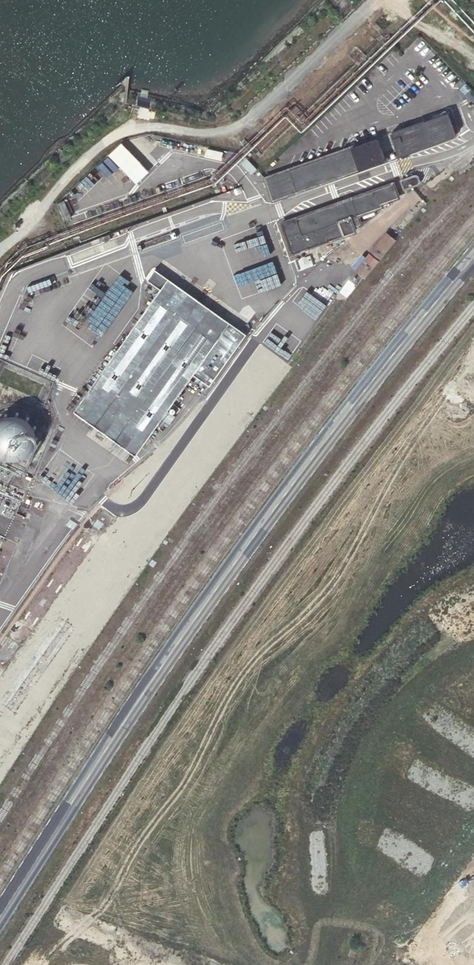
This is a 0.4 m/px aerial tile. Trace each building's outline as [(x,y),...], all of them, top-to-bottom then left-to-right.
[(148,123),(150,110),(138,108),(136,121),(148,123)] [(449,110),(392,129),(400,151),(457,132),(449,110)] [(374,136),(261,175),(269,197),(382,159),(374,136)] [(108,155),(135,185),(148,173),(122,143),(108,155)] [(112,182),(90,161),(80,171),(101,193),(112,182)] [(412,176),(399,181),(401,187),(414,182),(412,176)] [(390,181),(278,221),(287,249),(340,230),(343,237),(354,233),(351,226),(359,223),(356,214),(379,205),(377,199),(394,193),(390,181)] [(402,246),(391,237),(359,275),(371,283),(402,246)] [(257,281),(275,273),(270,262),(252,270),(257,281)] [(244,329),(155,264),(147,275),(160,284),(74,406),(135,450),(193,369),(209,380),(244,329)] [(70,332),(95,348),(134,285),(115,274),(81,330),(74,326),(70,332)] [(297,306),(317,320),(327,305),(307,291),(297,306)] [(34,431),(34,430),(34,427),(33,425),(32,422),(31,419),(28,415),(27,414),(24,412),(21,410),(16,408),(12,408),(8,408),(6,408),(3,409),(0,411),(0,451),(1,452),(5,453),(10,454),(13,454),(15,453),(17,453),(20,452),(24,450),(27,447),(30,444),(32,440),(33,437),(34,435),(34,431)] [(296,626),(291,638),(301,643),(307,632),(296,626)]
